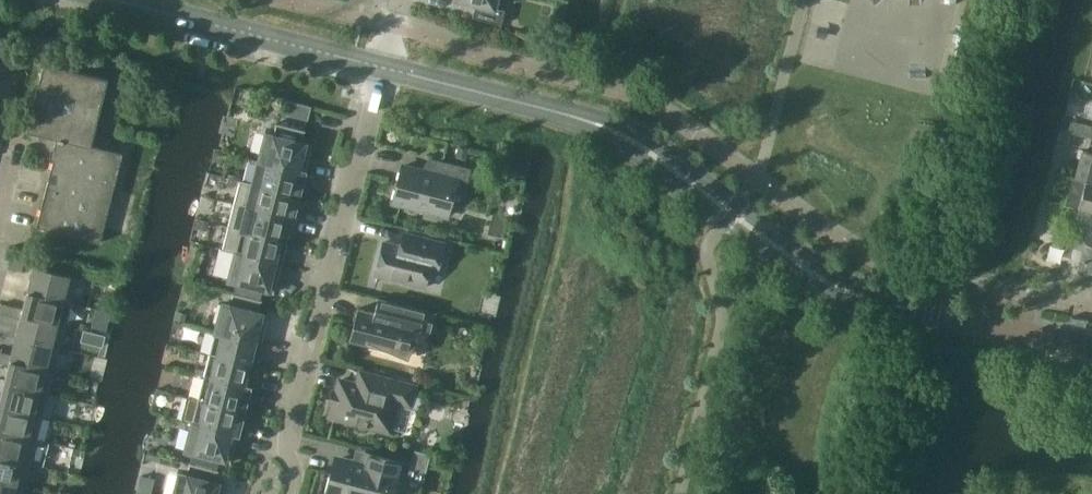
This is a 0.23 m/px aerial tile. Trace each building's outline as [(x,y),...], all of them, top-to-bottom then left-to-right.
[(497,0),(464,0),(476,3),(473,16),(502,24),(505,9),(495,7),(497,0)] [(108,233),(145,88),(12,53),(0,50),(0,205),(108,233)] [(295,103),(292,116),(307,120),(310,107),(295,103)] [(1068,131),(1091,138),(1091,126),(1071,120),(1068,131)] [(266,133),(259,161),(305,172),(312,144),(301,142),(304,129),(278,123),(274,135),(266,133)] [(458,147),(456,156),(467,159),(469,150),(458,147)] [(1083,150),(1079,164),(1091,168),(1091,153),(1083,150)] [(512,159),(510,169),(514,175),(523,177),(527,163),(512,159)] [(447,216),(456,180),(466,182),(470,167),(441,160),(437,173),(403,165),(394,202),(447,216)] [(299,195),(305,172),(259,161),(254,183),(299,195)] [(1079,164),(1075,177),(1073,176),(1066,204),(1091,211),(1091,168),(1079,164)] [(294,218),(299,195),(254,183),(241,180),(235,203),(294,218)] [(288,241),(294,218),(235,203),(229,226),(288,241)] [(200,219),(198,228),(206,230),(208,221),(200,219)] [(282,264),(288,241),(229,226),(224,249),(236,252),(282,264)] [(440,261),(445,242),(404,232),(400,245),(384,241),(375,274),(425,287),(432,259),(440,261)] [(275,291),(282,264),(236,252),(229,280),(237,282),(234,293),(261,300),(264,288),(275,291)] [(25,260),(13,257),(10,267),(22,270),(25,260)] [(35,267),(29,290),(71,301),(77,278),(35,267)] [(71,301),(29,290),(24,308),(13,305),(10,316),(22,319),(23,314),(65,324),(71,301)] [(258,312),(261,300),(234,293),(231,305),(223,303),(216,331),(262,342),(269,314),(258,312)] [(433,331),(437,314),(437,312),(378,297),(378,298),(387,301),(384,314),(359,307),(350,340),(393,351),(409,358),(418,338),(412,335),(414,326),(433,331)] [(13,305),(1,302),(0,307),(0,313),(10,316),(13,305)] [(96,308),(92,326),(106,329),(110,312),(96,308)] [(178,311),(176,320),(185,322),(187,313),(178,311)] [(59,347),(65,324),(23,314),(22,319),(17,336),(59,347)] [(84,329),(81,340),(103,345),(106,334),(84,329)] [(256,365),(262,342),(216,331),(210,353),(256,365)] [(59,347),(17,336),(13,354),(11,359),(53,370),(59,347)] [(53,370),(11,359),(13,354),(1,351),(0,356),(0,362),(10,365),(5,382),(47,393),(53,370)] [(251,388),(256,365),(210,353),(205,376),(251,388)] [(357,384),(340,379),(337,390),(333,389),(332,392),(337,393),(334,402),(330,400),(329,403),(334,404),(331,415),(357,422),(357,424),(358,426),(360,427),(362,428),(364,427),(366,426),(368,425),(390,430),(398,400),(411,403),(416,384),(348,366),(348,368),(360,371),(357,384)] [(245,411),(251,388),(205,376),(199,399),(245,411)] [(47,393),(5,382),(1,400),(0,399),(0,405),(42,416),(47,393)] [(245,411),(199,399),(188,396),(182,419),(193,422),(239,433),(245,411)] [(36,439),(42,416),(0,405),(0,430),(36,439)] [(232,461),(239,433),(193,422),(186,450),(194,452),(191,463),(218,470),(221,458),(232,461)] [(0,430),(0,454),(30,462),(36,439),(0,430)] [(415,450),(413,460),(428,464),(431,454),(415,450)] [(335,471),(333,471),(332,471),(331,472),(330,473),(330,475),(325,491),(336,493),(392,493),(401,461),(364,452),(361,464),(338,458),(335,471)] [(30,462),(0,454),(0,478),(24,484),(30,462)] [(424,480),(428,464),(413,460),(408,476),(424,480)] [(218,470),(191,463),(188,475),(180,473),(175,493),(223,493),(226,484),(215,481),(218,470)] [(0,478),(0,493),(22,493),(24,484),(0,478)]
